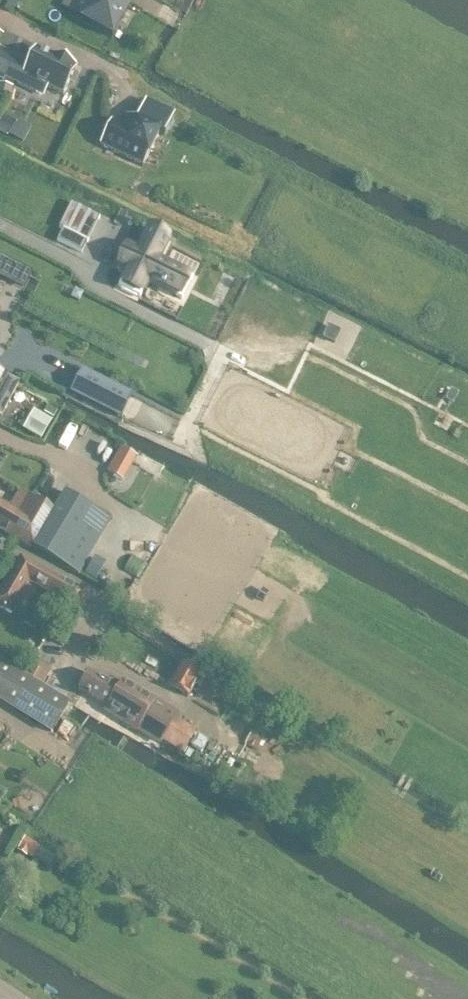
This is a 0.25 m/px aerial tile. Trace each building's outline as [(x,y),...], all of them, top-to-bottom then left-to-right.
[(118,0),(76,0),(69,12),(111,35),(128,6),(118,0)] [(2,80),(4,76),(32,89),(36,80),(47,85),(63,93),(76,66),(74,65),(74,64),(53,53),(52,54),(35,46),(28,60),(14,54),(0,47),(0,78),(2,80)] [(0,83),(0,97),(10,99),(12,86),(0,83)] [(110,119),(99,143),(142,163),(158,131),(163,134),(173,113),(145,99),(135,119),(126,115),(121,125),(110,119)] [(6,133),(14,119),(3,113),(0,119),(0,130),(6,133)] [(99,215),(71,201),(58,226),(62,228),(56,238),(81,251),(99,215)] [(168,238),(147,227),(136,248),(129,244),(118,266),(125,269),(118,285),(139,295),(147,280),(181,298),(192,276),(158,259),(168,238)] [(16,260),(8,277),(24,285),(33,268),(16,260)] [(69,390),(116,414),(128,391),(81,367),(69,390)] [(0,413),(18,380),(7,374),(0,370),(0,413)] [(47,404),(43,412),(52,417),(56,409),(47,404)] [(34,411),(23,428),(40,439),(51,422),(34,411)] [(121,444),(108,469),(125,478),(138,453),(121,444)] [(66,491),(57,508),(33,546),(78,573),(111,518),(66,491)] [(33,546),(57,508),(28,492),(17,512),(0,502),(0,526),(7,530),(5,532),(31,548),(32,546),(33,546)] [(93,555),(86,571),(98,576),(104,559),(93,555)] [(77,614),(89,593),(39,565),(37,568),(19,558),(0,591),(0,605),(11,612),(30,582),(62,599),(60,604),(77,614)] [(5,662),(15,668),(21,658),(15,654),(8,656),(5,662)] [(0,662),(0,703),(51,734),(69,705),(0,662)] [(187,699),(202,676),(183,664),(169,687),(187,699)] [(90,671),(79,688),(109,706),(106,710),(130,724),(132,721),(163,739),(183,751),(195,731),(175,719),(180,711),(125,678),(121,685),(112,679),(109,683),(90,671)] [(250,731),(245,741),(257,747),(262,737),(250,731)] [(17,849),(26,854),(28,852),(34,856),(40,845),(25,836),(19,846),(17,849)]
